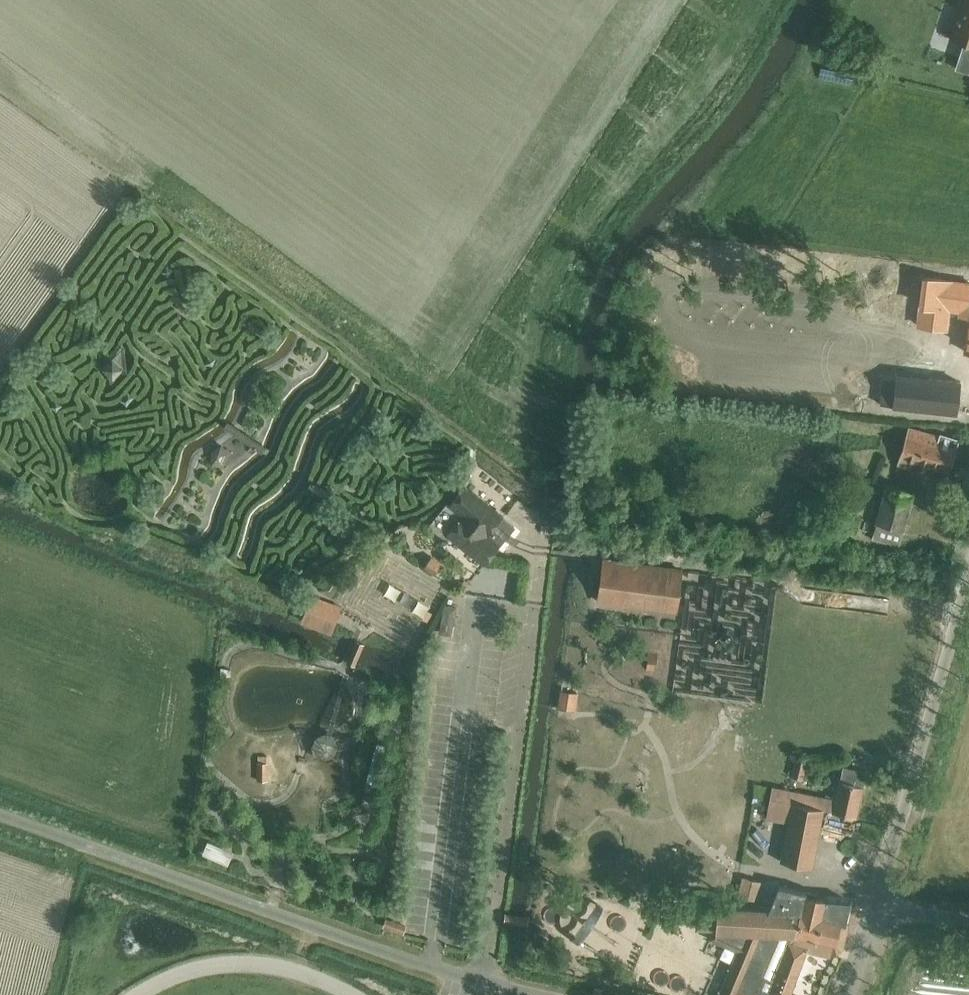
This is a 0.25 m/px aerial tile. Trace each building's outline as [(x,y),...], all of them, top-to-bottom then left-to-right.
[(948,39),(962,43),(954,68),(968,73),(968,70),(968,0),(961,0),(948,39)] [(167,262),(162,268),(169,273),(173,267),(167,262)] [(923,279),(930,280),(931,303),(922,302),(921,321),(948,322),(948,307),(959,308),(958,311),(968,312),(968,283),(923,279)] [(916,346),(916,375),(946,374),(946,345),(916,346)] [(114,351),(104,361),(114,371),(124,361),(114,351)] [(208,353),(206,361),(214,363),(216,355),(208,353)] [(955,379),(968,380),(968,363),(956,363),(955,379)] [(128,388),(121,397),(127,402),(135,393),(128,388)] [(907,427),(896,464),(908,467),(910,460),(948,472),(958,439),(939,433),(938,436),(907,427)] [(211,449),(211,463),(222,463),(229,450),(222,441),(211,449)] [(313,475),(309,482),(324,490),(322,495),(328,499),(338,482),(332,478),(328,484),(313,475)] [(514,527),(502,517),(465,486),(449,504),(462,514),(446,533),(484,564),(499,545),(514,527)] [(885,486),(875,523),(902,530),(912,493),(885,486)] [(601,560),(596,601),(676,611),(681,571),(601,560)] [(331,573),(321,587),(332,594),(341,580),(331,573)] [(310,593),(301,616),(330,628),(339,604),(310,593)] [(445,602),(440,631),(453,633),(457,604),(445,602)] [(422,607),(417,615),(426,621),(431,612),(422,607)] [(561,691),(558,708),(575,711),(577,693),(561,691)] [(806,759),(794,756),(790,777),(802,779),(806,759)] [(770,785),(763,816),(788,821),(792,802),(822,809),(855,816),(865,771),(841,766),(834,798),(770,785)] [(788,821),(780,861),(811,866),(822,809),(792,802),(788,821)] [(741,877),(737,896),(757,901),(761,882),(741,877)] [(696,906),(696,929),(717,929),(746,930),(717,994),(789,994),(807,951),(830,956),(843,948),(849,923),(845,922),(851,900),(804,896),(805,892),(776,886),(768,906),(717,906),(696,906)] [(96,943),(92,950),(99,954),(103,947),(96,943)]
